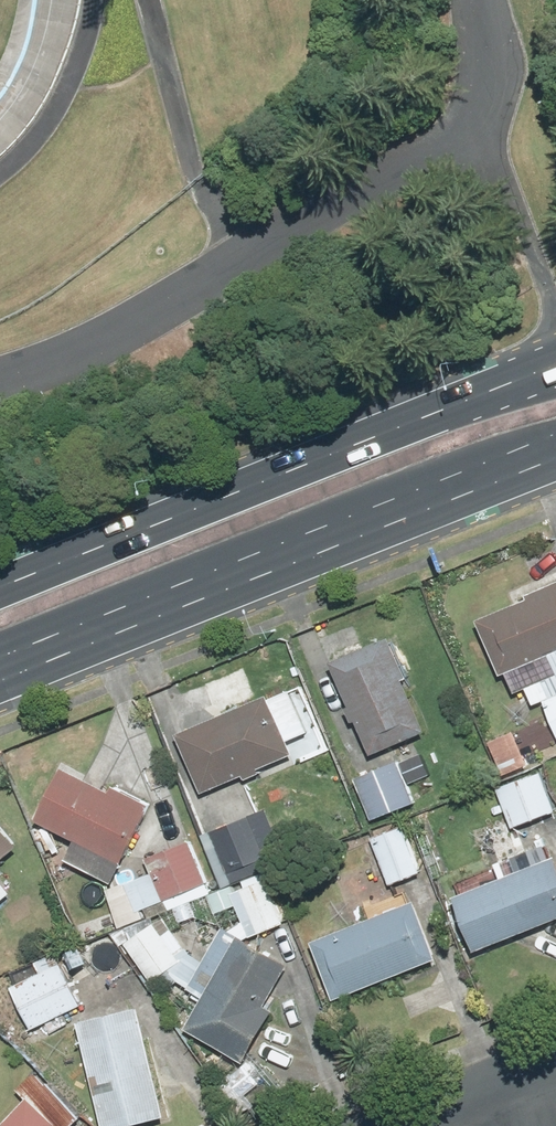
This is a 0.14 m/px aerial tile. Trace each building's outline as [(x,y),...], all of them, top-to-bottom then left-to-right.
[(555,652),(555,587),(512,604),(513,606),(478,619),(508,696),(555,678),(555,674),(549,655),(555,652)] [(369,756),(420,734),(397,681),(403,678),(386,640),(329,665),(369,756)] [(541,704),(555,741),(555,698),(541,704)] [(201,793),(289,755),(265,699),(177,736),(201,793)] [(499,776),(525,765),(510,732),(484,744),(499,776)] [(370,820),(414,803),(398,763),(354,780),(370,820)] [(61,859),(109,883),(149,805),(108,784),(104,793),(59,770),(32,822),(70,841),(61,859)] [(540,772),(496,791),(513,830),(555,812),(555,808),(540,772)] [(216,887),(231,881),(232,884),(264,872),(285,864),(265,812),(212,832),(198,838),(216,887)] [(385,883),(419,871),(403,827),(369,840),(385,883)] [(15,850),(0,832),(0,862),(15,850)] [(195,919),(185,890),(206,883),(192,843),(143,860),(148,875),(103,890),(118,932),(146,922),(141,905),(167,896),(177,926),(195,919)] [(555,920),(555,880),(549,864),(450,905),(471,955),(555,920)] [(264,872),(232,884),(240,905),(253,939),(285,927),(264,872)] [(9,893),(0,882),(0,900),(9,893)] [(330,1000),(432,958),(409,902),(307,943),(330,1000)] [(123,948),(148,984),(171,974),(194,986),(191,992),(202,998),(184,1031),(242,1062),(270,1009),(263,1005),(285,966),(234,938),(221,931),(202,966),(186,957),(161,921),(123,948)] [(30,1032),(78,1009),(55,961),(7,985),(30,1032)] [(72,1023),(96,1125),(139,1125),(161,1121),(135,1008),(72,1023)] [(76,1120),(29,1075),(13,1092),(24,1103),(3,1125),(70,1125),(76,1120)]
